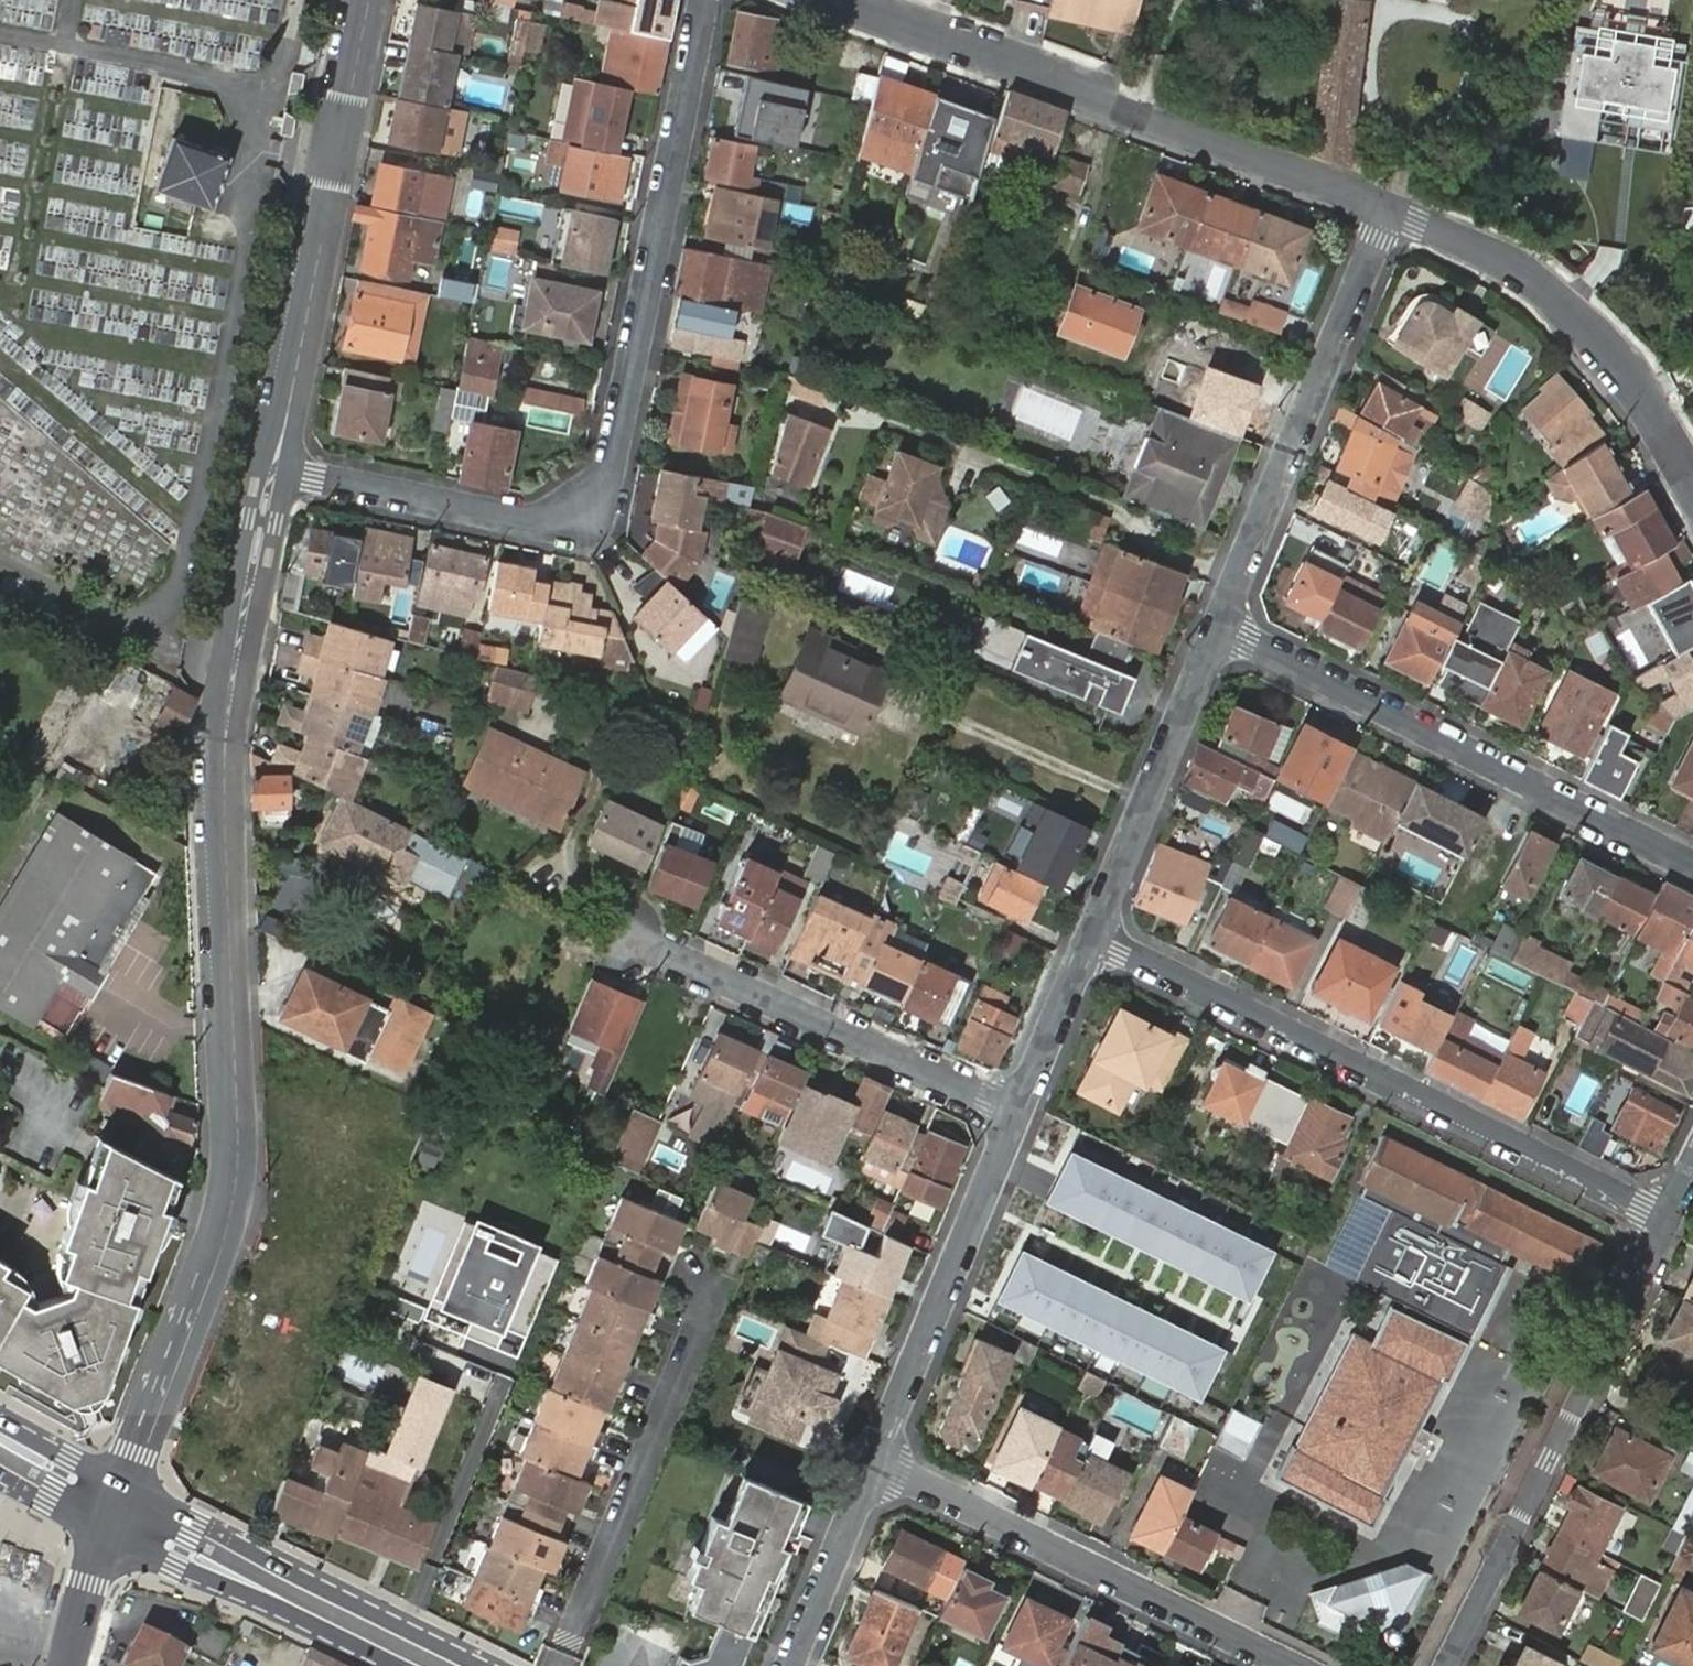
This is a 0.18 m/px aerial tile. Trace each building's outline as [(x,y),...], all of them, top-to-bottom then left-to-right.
[(543,14),(559,17),(562,4),(563,0),(545,0),(543,14)] [(675,0),(622,0),(621,6),(599,2),(598,11),(562,4),(559,17),(577,20),(602,25),(611,27),(630,31),(667,39),(675,0)] [(1011,5),(1046,12),(1047,10),(1049,0),(1012,0),(1011,5)] [(1132,29),(1138,0),(1049,0),(1047,10),(1089,19),(1090,14),(1099,16),(1098,21),(1132,29)] [(1309,156),(1347,167),(1359,172),(1361,155),(1349,153),(1353,120),(1368,0),(1366,0),(1329,0),(1324,40),(1313,124),(1309,156)] [(462,11),(416,3),(408,43),(446,50),(454,51),(462,11)] [(531,11),(519,9),(517,19),(529,21),(531,11)] [(462,11),(454,51),(465,54),(473,14),(462,11)] [(776,20),(737,13),(727,63),(775,72),(778,59),(781,60),(788,31),(774,28),(776,20)] [(508,62),(519,65),(523,50),(529,21),(517,19),(508,62)] [(602,25),(577,20),(575,31),(600,35),(602,25)] [(543,24),(529,21),(523,50),(538,53),(543,24)] [(1691,43),(1581,25),(1562,135),(1673,154),(1691,43)] [(611,27),(601,82),(656,94),(667,39),(630,31),(611,27)] [(446,50),(408,43),(397,97),(436,105),(444,107),(454,51),(446,50)] [(287,93),(300,91),(304,72),(292,70),(287,93)] [(858,72),(852,99),(870,103),(877,76),(858,72)] [(917,89),(877,76),(870,103),(870,104),(865,122),(864,124),(916,141),(930,104),(915,99),(918,89),(919,86),(918,86),(917,89)] [(585,146),(626,154),(629,139),(638,96),(573,83),(564,126),(562,142),(585,146)] [(961,85),(951,111),(972,119),(981,93),(961,85)] [(934,94),(918,89),(915,99),(930,104),(934,94)] [(1020,143),(1052,154),(1064,117),(1065,111),(1008,90),(994,134),(989,148),(1014,157),(1018,147),(1020,143)] [(436,105),(397,97),(389,140),(435,150),(444,107),(436,105)] [(743,109),(738,133),(793,145),(801,108),(767,100),(764,114),(743,109)] [(291,135),(294,118),(284,111),(280,133),(286,134),(291,135)] [(483,152),(480,169),(500,173),(503,155),(504,147),(506,140),(508,130),(509,120),(497,117),(490,154),(483,152)] [(523,134),(508,130),(506,140),(504,147),(519,151),(523,134)] [(154,190),(209,208),(228,155),(173,137),(154,190)] [(617,200),(625,160),(584,152),(585,146),(562,142),(548,138),(544,160),(565,165),(560,189),(617,200)] [(646,142),(629,139),(626,154),(643,158),(646,142)] [(753,146),(712,139),(704,176),(754,186),(753,191),(782,196),(784,184),(756,178),(747,177),(753,146)] [(1050,158),(1043,182),(1077,193),(1086,164),(1052,154),(1050,158)] [(450,177),(382,163),(374,203),(442,216),(450,177)] [(1035,170),(1043,173),(1045,166),(1037,163),(1035,170)] [(480,169),(474,168),(471,185),(496,190),(500,173),(480,169)] [(1136,227),(1187,246),(1205,193),(1155,175),(1136,227)] [(771,197),(716,186),(704,237),(761,249),(771,197)] [(1187,246),(1235,263),(1254,211),(1205,193),(1187,246)] [(787,218),(809,222),(812,205),(790,201),(787,218)] [(357,204),(354,219),(370,222),(361,269),(407,278),(411,259),(432,264),(440,221),(357,204)] [(1254,211),(1235,263),(1286,281),(1305,230),(1254,211)] [(542,215),(540,223),(579,231),(580,223),(542,215)] [(579,231),(540,223),(535,247),(604,262),(611,229),(580,223),(579,231)] [(488,231),(485,248),(512,254),(516,233),(489,227),(488,231)] [(734,308),(758,313),(768,264),(740,258),(682,246),(672,295),(679,296),(730,307),(734,308)] [(440,296),(468,302),(472,283),(444,277),(440,296)] [(514,304),(511,322),(523,324),(576,335),(581,310),(589,312),(593,292),(533,279),(527,306),(521,305),(514,304)] [(386,285),(358,280),(355,295),(353,294),(342,347),(399,358),(399,356),(411,358),(415,339),(412,339),(403,336),(408,312),(416,314),(418,307),(410,305),(399,304),(383,301),(386,285)] [(386,285),(383,301),(399,304),(402,289),(386,285)] [(1058,333),(1121,355),(1127,342),(1132,344),(1135,342),(1141,327),(1139,324),(1134,323),(1138,308),(1075,286),(1058,333)] [(712,351),(710,363),(732,367),(734,356),(737,356),(740,340),(728,337),(733,315),(734,308),(730,307),(679,296),(669,342),(712,351)] [(1392,345),(1443,376),(1476,321),(1455,307),(1451,313),(1433,303),(1432,303),(1431,302),(1430,301),(1429,301),(1428,301),(1427,301),(1426,301),(1425,301),(1424,301),(1422,302),(1421,302),(1420,303),(1419,303),(1418,304),(1417,304),(1416,306),(1415,306),(1414,307),(1402,326),(1395,340),(1392,345)] [(403,336),(412,339),(416,314),(408,312),(403,336)] [(466,356),(459,388),(489,394),(496,361),(499,345),(468,338),(464,356),(466,356)] [(512,348),(499,345),(496,361),(509,364),(512,348)] [(399,379),(345,368),(342,386),(333,431),(379,440),(387,397),(395,399),(399,379)] [(1376,384),(1358,415),(1394,435),(1407,442),(1416,448),(1433,417),(1414,407),(1422,395),(1383,373),(1376,384)] [(1540,390),(1521,407),(1553,444),(1549,448),(1564,466),(1603,440),(1606,438),(1586,416),(1589,414),(1553,373),(1537,387),(1540,390)] [(676,414),(671,438),(682,440),(715,448),(727,450),(732,425),(720,423),(727,387),(727,384),(694,378),(684,376),(680,394),(676,414)] [(450,413),(454,389),(441,387),(437,410),(450,413)] [(525,387),(523,401),(580,414),(583,400),(525,387)] [(469,392),(454,389),(450,413),(464,415),(469,392)] [(1465,399),(1455,415),(1480,431),(1490,414),(1465,399)] [(1166,409),(1158,407),(1120,499),(1180,521),(1180,522),(1203,530),(1241,437),(1233,434),(1221,464),(1200,456),(1190,481),(1211,489),(1198,519),(1130,494),(1166,409)] [(1233,434),(1166,409),(1130,494),(1198,519),(1211,489),(1190,481),(1200,456),(1221,464),(1233,434)] [(447,427),(450,413),(437,410),(434,424),(447,427)] [(1394,435),(1358,415),(1352,429),(1336,468),(1374,484),(1397,493),(1416,448),(1407,442),(1394,435)] [(826,430),(787,416),(771,472),(808,484),(826,430)] [(460,479),(503,487),(514,430),(472,422),(460,479)] [(1603,440),(1564,466),(1544,479),(1555,494),(1571,499),(1576,497),(1580,493),(1585,503),(1583,510),(1588,518),(1590,516),(1599,511),(1628,494),(1619,479),(1624,476),(1620,469),(1616,472),(1613,465),(1616,463),(1603,440)] [(887,481),(870,475),(861,500),(878,507),(873,519),(889,525),(897,521),(916,528),(919,536),(934,541),(945,511),(938,508),(942,497),(934,477),(938,468),(898,452),(887,481)] [(718,479),(660,468),(656,488),(662,489),(660,501),(654,500),(650,520),(660,522),(656,541),(643,558),(654,567),(666,579),(669,581),(694,550),(698,529),(692,528),(697,498),(714,501),(718,479)] [(1490,490),(1492,468),(1471,479),(1473,480),(1490,490)] [(1628,494),(1633,491),(1624,476),(1619,479),(1628,494)] [(740,483),(718,479),(714,501),(734,505),(735,502),(748,505),(752,486),(740,483)] [(1491,493),(1490,490),(1473,480),(1459,504),(1478,515),(1491,493)] [(1313,508),(1321,512),(1375,539),(1384,523),(1372,517),(1377,507),(1326,482),(1319,496),(1313,508)] [(1611,579),(1618,575),(1631,567),(1673,543),(1652,506),(1641,487),(1633,491),(1628,494),(1599,511),(1610,530),(1627,560),(1607,570),(1611,579)] [(1580,493),(1576,497),(1583,510),(1585,503),(1580,493)] [(775,515),(760,510),(737,505),(732,522),(761,529),(752,552),(789,565),(791,566),(805,526),(804,526),(775,515)] [(1504,509),(1493,517),(1498,524),(1509,517),(1504,509)] [(1194,552),(1203,531),(1180,522),(1180,521),(1172,543),(1194,552)] [(1089,536),(1099,540),(1103,530),(1093,525),(1089,536)] [(297,570),(304,571),(311,528),(304,527),(297,570)] [(311,528),(304,571),(351,580),(359,537),(311,528)] [(410,538),(364,528),(357,567),(352,595),(376,600),(381,579),(392,581),(401,583),(410,538)] [(1689,555),(1681,540),(1673,543),(1631,567),(1618,575),(1635,604),(1677,581),(1669,567),(1676,563),(1689,555)] [(1105,543),(1090,583),(1168,612),(1174,596),(1163,592),(1165,586),(1171,588),(1178,570),(1105,543)] [(447,593),(471,598),(476,600),(486,558),(432,546),(418,604),(443,610),(447,593)] [(1284,600),(1319,618),(1334,588),(1338,580),(1340,575),(1346,564),(1311,546),(1303,562),(1284,600)] [(725,549),(720,565),(734,568),(739,553),(725,549)] [(537,568),(496,560),(488,599),(487,605),(494,606),(495,600),(505,602),(504,608),(503,611),(512,613),(514,604),(529,607),(537,568)] [(896,570),(912,575),(915,567),(899,561),(896,570)] [(1676,563),(1669,567),(1677,581),(1684,577),(1676,563)] [(669,649),(702,614),(674,586),(669,581),(666,579),(654,567),(642,579),(655,591),(633,615),(669,649)] [(1163,592),(1174,596),(1182,572),(1178,570),(1171,588),(1165,586),(1163,592)] [(286,571),(280,602),(293,604),(299,574),(286,571)] [(351,580),(304,571),(302,584),(349,593),(351,580)] [(843,586),(879,603),(886,589),(849,572),(843,586)] [(1334,588),(1376,609),(1382,598),(1340,575),(1338,580),(1334,588)] [(543,606),(536,640),(596,652),(627,657),(633,658),(614,614),(586,609),(589,595),(568,591),(569,585),(547,581),(543,606)] [(1090,583),(1075,623),(1077,623),(1079,624),(1080,625),(1081,627),(1147,650),(1154,632),(1149,630),(1151,624),(1161,628),(1168,612),(1090,583)] [(1319,618),(1314,626),(1330,634),(1339,638),(1353,645),(1357,648),(1376,609),(1334,588),(1319,618)] [(467,614),(471,598),(447,593),(443,610),(467,614)] [(1557,609),(1567,618),(1582,610),(1576,598),(1557,609)] [(766,610),(737,601),(727,637),(724,649),(753,657),(766,610)] [(1385,662),(1427,683),(1442,653),(1449,639),(1454,627),(1456,623),(1415,602),(1407,618),(1385,662)] [(1479,604),(1469,624),(1483,632),(1493,612),(1479,604)] [(411,620),(412,615),(397,612),(394,610),(388,635),(392,635),(406,639),(411,620)] [(1439,683),(1478,703),(1495,669),(1504,651),(1509,641),(1518,624),(1493,612),(1483,632),(1469,624),(1439,683)] [(1692,644),(1692,615),(1666,630),(1679,652),(1692,644)] [(1016,625),(994,616),(978,656),(1025,674),(1027,670),(1074,690),(1088,656),(1023,628),(1021,633),(1014,630),(1016,625)] [(346,625),(330,620),(324,640),(308,636),(303,652),(378,675),(389,639),(346,625)] [(426,624),(411,620),(406,639),(422,643),(426,624)] [(1147,650),(1153,651),(1161,628),(1151,624),(1149,630),(1154,632),(1147,650)] [(464,629),(459,653),(473,657),(479,633),(464,629)] [(805,640),(790,673),(781,696),(802,705),(801,706),(840,724),(840,722),(861,731),(865,721),(886,675),(867,667),(848,659),(852,649),(853,648),(810,629),(805,640)] [(1509,641),(1504,651),(1507,652),(1481,704),(1504,716),(1514,722),(1518,723),(1544,671),(1535,666),(1521,659),(1523,655),(1526,649),(1509,641)] [(479,643),(476,657),(492,661),(504,664),(508,651),(479,643)] [(1657,663),(1642,673),(1631,679),(1640,688),(1647,683),(1648,686),(1663,678),(1673,696),(1658,704),(1673,718),(1692,707),(1692,647),(1659,667),(1657,663)] [(370,712),(371,713),(382,676),(378,675),(303,652),(299,669),(316,674),(310,695),(313,696),(370,712)] [(627,657),(596,652),(593,667),(624,673),(627,657)] [(153,673),(125,658),(83,727),(107,740),(110,742),(125,714),(130,716),(133,710),(177,733),(195,699),(151,676),(153,673)] [(535,676),(519,671),(497,666),(489,699),(527,709),(535,676)] [(1074,690),(1027,670),(1025,674),(1072,694),(1074,690)] [(1537,733),(1581,754),(1612,693),(1568,671),(1537,733)] [(695,709),(706,712),(712,691),(701,688),(695,709)] [(278,723),(307,734),(354,752),(370,712),(313,696),(306,714),(283,706),(278,723)] [(1658,704),(1655,702),(1646,722),(1665,732),(1673,718),(1658,704)] [(1221,738),(1216,752),(1257,771),(1272,778),(1278,767),(1255,756),(1256,753),(1263,756),(1277,721),(1235,705),(1221,738)] [(371,713),(370,712),(354,752),(361,755),(366,757),(382,716),(371,713)] [(1622,730),(1608,723),(1580,779),(1617,798),(1635,760),(1634,760),(1638,751),(1620,743),(1623,735),(1622,730)] [(1332,789),(1352,749),(1335,741),(1324,735),(1308,728),(1302,725),(1276,776),(1292,783),(1302,788),(1319,796),(1326,800),(1329,793),(1332,789)] [(485,793),(537,818),(557,827),(582,772),(541,754),(502,735),(490,730),(466,780),(486,790),(485,793)] [(340,795),(345,797),(361,755),(354,752),(307,734),(299,754),(278,746),(273,763),(301,776),(340,795)] [(1671,782),(1692,793),(1692,737),(1671,782)] [(1216,752),(1198,743),(1183,780),(1225,800),(1234,781),(1247,786),(1235,811),(1252,819),(1272,778),(1257,771),(1216,752)] [(1370,759),(1352,749),(1332,789),(1329,793),(1326,800),(1390,831),(1394,822),(1395,820),(1401,808),(1406,798),(1412,786),(1397,778),(1399,774),(1380,763),(1377,768),(1367,763),(1370,759)] [(273,763),(251,753),(251,775),(251,805),(261,805),(261,823),(286,822),(286,805),(285,780),(293,780),(298,782),(301,776),(273,763)] [(1380,763),(1370,759),(1367,763),(1377,768),(1380,763)] [(1412,786),(1415,781),(1399,774),(1397,778),(1412,786)] [(486,790),(466,780),(464,784),(485,793),(486,790)] [(1484,816),(1415,781),(1412,786),(1406,798),(1401,808),(1395,820),(1394,822),(1464,857),(1484,816)] [(1181,784),(1176,798),(1195,806),(1201,794),(1181,784)] [(1176,798),(1170,813),(1196,825),(1203,810),(1209,797),(1201,794),(1195,806),(1176,798)] [(345,797),(340,795),(317,841),(401,883),(415,856),(425,837),(424,837),(409,829),(407,828),(345,797)] [(666,826),(609,801),(590,844),(647,869),(666,826)] [(1086,825),(1036,803),(1028,820),(1038,824),(1016,871),(1056,889),(1086,825)] [(425,837),(436,816),(420,809),(409,829),(424,837),(425,837)] [(426,837),(443,845),(453,819),(438,812),(436,816),(425,837),(426,837)] [(35,1018),(63,1034),(78,1011),(80,1012),(91,993),(60,975),(71,956),(96,972),(142,896),(156,874),(56,814),(0,906),(0,996),(35,1018)] [(1261,834),(1295,851),(1304,834),(1270,817),(1261,834)] [(1247,866),(1262,835),(1247,828),(1232,859),(1247,866)] [(670,845),(675,832),(668,829),(663,841),(645,886),(672,896),(693,904),(710,860),(690,852),(688,851),(670,845)] [(1553,842),(1527,829),(1499,883),(1525,896),(1553,842)] [(693,839),(675,832),(670,845),(688,851),(693,839)] [(1189,908),(1205,915),(1220,884),(1203,876),(1203,874),(1207,864),(1189,856),(1179,852),(1157,843),(1153,853),(1132,902),(1183,922),(1189,908)] [(822,881),(834,853),(817,845),(805,873),(822,881)] [(977,853),(961,845),(957,854),(973,861),(977,853)] [(769,886),(776,871),(744,856),(713,921),(734,930),(740,934),(746,937),(769,886)] [(1596,913),(1615,875),(1578,856),(1559,894),(1580,904),(1578,908),(1594,917),(1596,913)] [(1247,866),(1232,859),(1220,884),(1232,890),(1234,885),(1236,885),(1238,887),(1248,866),(1247,866)] [(994,865),(978,898),(1024,920),(1040,886),(994,865)] [(802,883),(776,871),(769,886),(746,937),(772,948),(795,898),(802,883)] [(1323,904),(1329,907),(1345,876),(1338,874),(1323,904)] [(1619,877),(1615,875),(1596,913),(1623,926),(1634,932),(1654,895),(1638,887),(1630,883),(1619,877)] [(1361,886),(1345,876),(1329,907),(1345,916),(1361,886)] [(962,886),(947,879),(938,898),(944,900),(952,904),(954,904),(962,886)] [(1662,882),(1636,935),(1662,948),(1650,974),(1662,980),(1675,956),(1675,955),(1692,919),(1692,897),(1662,882)] [(1257,912),(1266,916),(1273,902),(1275,898),(1277,894),(1271,891),(1265,903),(1235,888),(1230,898),(1248,907),(1257,912)] [(855,946),(867,918),(816,894),(800,929),(824,940),(820,950),(847,963),(855,946)] [(148,899),(142,896),(96,972),(102,975),(148,899)] [(1206,943),(1243,962),(1266,916),(1257,912),(1248,907),(1230,898),(1228,897),(1206,943)] [(256,910),(257,928),(280,938),(287,923),(256,910)] [(1266,916),(1243,962),(1292,985),(1314,939),(1266,916)] [(918,961),(918,960),(893,948),(886,945),(878,941),(883,929),(885,926),(867,918),(855,946),(847,963),(841,977),(858,985),(899,1004),(918,961)] [(1675,955),(1675,956),(1685,961),(1692,964),(1692,919),(1675,955)] [(1440,944),(1446,929),(1429,922),(1423,937),(1440,944)] [(1503,922),(1493,941),(1489,949),(1510,960),(1524,933),(1503,922)] [(840,979),(841,977),(847,963),(820,950),(824,940),(800,929),(788,956),(840,979)] [(1471,940),(1449,929),(1441,944),(1463,955),(1471,940)] [(1008,930),(1001,945),(1014,951),(1021,936),(1008,930)] [(1493,941),(1475,931),(1471,940),(1486,947),(1489,949),(1493,941)] [(1539,940),(1524,933),(1510,960),(1541,975),(1561,984),(1567,971),(1571,963),(1536,945),(1539,940)] [(768,958),(772,948),(746,937),(741,946),(768,958)] [(1338,940),(1312,990),(1366,1017),(1374,1002),(1384,982),(1392,967),(1338,940)] [(60,975),(91,993),(102,975),(96,972),(71,956),(60,975)] [(1675,956),(1662,980),(1676,986),(1683,990),(1685,992),(1690,982),(1677,977),(1685,961),(1675,956)] [(918,961),(899,1004),(932,1019),(946,1024),(965,981),(957,978),(951,976),(918,961)] [(304,970),(299,982),(307,986),(313,974),(304,970)] [(1608,991),(1567,971),(1561,984),(1576,992),(1591,999),(1602,1004),(1607,993),(1608,991)] [(368,1053),(389,1011),(364,999),(313,974),(307,986),(299,982),(282,1015),(312,1031),(341,1044),(339,1048),(365,1061),(368,1053)] [(588,979),(572,1019),(583,1023),(580,1032),(622,1051),(643,1003),(588,979)] [(1676,986),(1662,980),(1655,996),(1668,1002),(1674,989),(1676,986)] [(1400,989),(1396,988),(1378,1022),(1392,1030),(1429,1049),(1447,1014),(1415,998),(1420,989),(1403,981),(1400,989)] [(1003,999),(981,988),(975,1000),(998,1010),(1003,999)] [(1674,989),(1668,1002),(1673,1005),(1680,992),(1674,989)] [(1591,999),(1576,992),(1563,1017),(1578,1024),(1591,999)] [(1646,1012),(1607,993),(1602,1004),(1607,1008),(1641,1025),(1646,1012)] [(403,1070),(431,1011),(396,995),(389,1011),(368,1053),(403,1070)] [(35,1018),(0,996),(0,1005),(32,1024),(35,1018)] [(1654,1028),(1666,1034),(1690,1046),(1692,1041),(1692,1001),(1684,997),(1674,1018),(1663,1012),(1654,1028)] [(1602,1004),(1591,999),(1578,1024),(1573,1035),(1589,1043),(1686,1092),(1692,1077),(1692,1072),(1691,1070),(1692,1067),(1692,1052),(1641,1025),(1607,1008),(1602,1004)] [(975,1000),(955,1045),(993,1062),(1014,1017),(998,1010),(975,1000)] [(1151,1085),(1164,1092),(1190,1041),(1169,1031),(1167,1035),(1118,1010),(1108,1028),(1113,1031),(1106,1043),(1102,1041),(1093,1059),(1096,1060),(1079,1091),(1117,1111),(1134,1079),(1144,1084),(1145,1082),(1151,1085)] [(1422,1070),(1467,1092),(1479,1067),(1493,1039),(1484,1035),(1480,1043),(1466,1036),(1473,1021),(1453,1011),(1445,1026),(1422,1070)] [(1530,1032),(1516,1025),(1503,1052),(1501,1053),(1491,1073),(1478,1097),(1518,1117),(1541,1072),(1516,1059),(1530,1032)] [(1113,1031),(1108,1028),(1102,1041),(1106,1043),(1113,1031)] [(776,1035),(765,1030),(756,1050),(739,1087),(748,1092),(790,1111),(806,1073),(767,1055),(776,1035)] [(739,1087),(756,1050),(718,1032),(687,1098),(703,1106),(687,1137),(710,1148),(739,1087)] [(1285,1143),(1307,1098),(1261,1075),(1225,1057),(1220,1065),(1214,1079),(1202,1102),(1238,1120),(1285,1143)] [(1214,1079),(1220,1065),(1217,1063),(1213,1064),(1209,1074),(1211,1077),(1214,1079)] [(144,1086),(111,1075),(101,1105),(147,1122),(138,1148),(174,1160),(181,1140),(189,1143),(196,1122),(154,1107),(159,1091),(144,1086)] [(891,1087),(866,1076),(853,1106),(846,1120),(871,1132),(881,1110),(891,1087)] [(787,1126),(784,1125),(782,1128),(777,1138),(828,1161),(846,1120),(853,1106),(828,1095),(827,1097),(805,1087),(787,1126)] [(1658,1151),(1667,1132),(1677,1112),(1632,1089),(1612,1128),(1648,1147),(1658,1151)] [(790,1111),(748,1092),(740,1108),(782,1128),(784,1125),(790,1111)] [(1280,1152),(1256,1204),(1272,1211),(1284,1185),(1282,1185),(1294,1159),(1328,1176),(1340,1153),(1337,1152),(1342,1141),(1347,1131),(1341,1127),(1343,1123),(1346,1117),(1311,1100),(1285,1154),(1280,1152)] [(640,1112),(633,1108),(609,1160),(635,1172),(659,1121),(640,1112)] [(913,1124),(881,1110),(871,1132),(868,1140),(862,1153),(855,1168),(888,1183),(894,1168),(906,1174),(912,1163),(923,1137),(910,1131),(913,1124)] [(1591,1118),(1577,1146),(1598,1156),(1609,1134),(1598,1129),(1601,1123),(1591,1118)] [(871,1132),(846,1120),(844,1128),(868,1140),(871,1132)] [(912,1163),(906,1174),(902,1184),(900,1188),(900,1190),(937,1206),(944,1189),(962,1143),(929,1130),(915,1164),(912,1163)] [(1364,1184),(1359,1194),(1389,1209),(1353,1281),(1468,1335),(1502,1263),(1496,1261),(1504,1246),(1465,1226),(1485,1186),(1470,1179),(1382,1135),(1358,1181),(1364,1184)] [(106,1141),(98,1137),(83,1181),(68,1223),(61,1244),(70,1247),(76,1229),(84,1231),(93,1202),(85,1200),(97,1166),(106,1141)] [(182,1163),(189,1143),(181,1140),(174,1160),(182,1163)] [(16,1372),(39,1385),(55,1395),(67,1402),(67,1401),(79,1398),(88,1396),(100,1393),(104,1392),(109,1379),(114,1361),(123,1336),(130,1316),(135,1301),(125,1298),(141,1252),(135,1250),(143,1226),(149,1228),(158,1202),(167,1173),(109,1142),(106,1141),(97,1166),(85,1200),(93,1202),(84,1231),(76,1229),(70,1247),(72,1247),(61,1277),(73,1281),(69,1291),(31,1305),(20,1299),(27,1288),(1,1272),(1,1271),(0,1270),(0,1362),(16,1372)] [(1271,1250),(1068,1151),(1045,1199),(1247,1297),(1271,1250)] [(775,1164),(768,1161),(763,1169),(771,1173),(775,1164)] [(894,1168),(888,1183),(900,1188),(902,1184),(906,1174),(894,1168)] [(177,1177),(167,1173),(158,1202),(149,1228),(143,1226),(135,1250),(141,1252),(125,1298),(135,1301),(151,1252),(166,1209),(177,1177)] [(68,1223),(83,1181),(74,1178),(66,1204),(66,1211),(68,1223)] [(715,1179),(694,1226),(697,1227),(715,1235),(712,1242),(727,1249),(733,1237),(741,1217),(752,1195),(715,1179)] [(1586,1237),(1485,1186),(1465,1226),(1510,1248),(1566,1277),(1586,1237)] [(865,1190),(854,1213),(859,1215),(867,1219),(878,1195),(865,1190)] [(894,1205),(895,1201),(879,1194),(878,1195),(867,1219),(884,1227),(894,1205)] [(1389,1209),(1359,1194),(1324,1267),(1353,1281),(1389,1209)] [(621,1195),(603,1240),(656,1262),(663,1246),(665,1240),(675,1217),(621,1195)] [(894,1205),(884,1227),(900,1234),(910,1212),(894,1205)] [(174,1212),(166,1209),(151,1252),(154,1251),(161,1244),(166,1238),(174,1212)] [(916,1247),(884,1234),(876,1253),(865,1249),(874,1226),(835,1211),(825,1236),(848,1245),(836,1275),(843,1277),(888,1295),(895,1298),(916,1247)] [(685,1221),(675,1217),(665,1240),(676,1244),(685,1221)] [(762,1226),(741,1217),(733,1237),(754,1246),(756,1242),(762,1226)] [(539,1247),(474,1220),(436,1311),(395,1294),(388,1311),(419,1323),(413,1340),(507,1378),(556,1261),(536,1252),(539,1247)] [(1598,1243),(1586,1237),(1566,1277),(1578,1282),(1598,1243)] [(656,1262),(603,1240),(585,1284),(590,1287),(638,1306),(648,1282),(651,1275),(656,1262)] [(665,1240),(663,1246),(673,1250),(676,1244),(665,1240)] [(771,1248),(756,1242),(754,1246),(747,1265),(762,1271),(771,1248)] [(1504,1246),(1496,1261),(1502,1263),(1510,1248),(1504,1246)] [(1223,1347),(1019,1251),(995,1301),(1199,1397),(1223,1347)] [(651,1275),(648,1282),(658,1287),(661,1279),(651,1275)] [(815,1313),(806,1334),(863,1357),(888,1295),(843,1277),(827,1318),(815,1313)] [(648,1282),(638,1306),(648,1311),(658,1287),(648,1282)] [(590,1287),(576,1320),(625,1340),(638,1306),(590,1287)] [(142,1303),(135,1301),(130,1316),(137,1318),(142,1303)] [(1690,1302),(1670,1340),(1692,1352),(1692,1303),(1690,1302)] [(1291,1446),(1275,1477),(1371,1527),(1386,1498),(1382,1496),(1406,1451),(1414,1454),(1417,1454),(1428,1433),(1426,1430),(1419,1426),(1443,1379),(1446,1381),(1465,1342),(1389,1305),(1371,1342),(1352,1333),(1294,1447),(1291,1446)] [(638,1306),(625,1340),(634,1344),(642,1326),(648,1329),(655,1313),(648,1311),(638,1306)] [(625,1340),(576,1320),(563,1353),(611,1373),(625,1340)] [(995,1389),(1011,1352),(977,1339),(962,1375),(939,1430),(943,1440),(958,1445),(965,1430),(976,1435),(995,1389)] [(625,1340),(611,1373),(627,1379),(634,1364),(627,1362),(634,1344),(625,1340)] [(1036,1347),(1027,1342),(1022,1353),(1031,1357),(1036,1347)] [(831,1383),(835,1373),(778,1350),(750,1420),(794,1437),(803,1415),(804,1416),(805,1416),(806,1416),(807,1416),(808,1416),(809,1416),(810,1415),(811,1415),(813,1415),(813,1414),(814,1414),(815,1413),(816,1413),(817,1412),(818,1411),(819,1411),(819,1410),(820,1409),(829,1413),(837,1394),(828,1390),(831,1383)] [(611,1373),(563,1353),(549,1387),(597,1406),(611,1373)] [(611,1373),(597,1406),(605,1410),(607,1411),(615,1392),(621,1394),(627,1379),(611,1373)] [(388,1451),(365,1449),(350,1485),(400,1506),(403,1499),(418,1464),(449,1388),(420,1375),(388,1451)] [(115,1381),(109,1379),(104,1392),(111,1394),(115,1381)] [(549,1387),(547,1386),(533,1420),(583,1440),(584,1437),(597,1406),(549,1387)] [(102,1399),(100,1393),(88,1396),(90,1403),(102,1399)] [(63,1408),(67,1402),(55,1395),(52,1401),(63,1408)] [(81,1405),(79,1398),(67,1401),(69,1408),(81,1405)] [(584,1437),(583,1440),(600,1447),(607,1430),(598,1426),(605,1410),(597,1406),(584,1437)] [(1212,1445),(1232,1454),(1250,1417),(1231,1407),(1225,1419),(1217,1435),(1212,1445)] [(1030,1483),(1057,1428),(1016,1408),(988,1464),(1030,1483)] [(1158,1446),(1181,1457),(1196,1428),(1173,1416),(1158,1446)] [(1250,1417),(1232,1454),(1242,1460),(1261,1422),(1250,1417)] [(583,1440),(533,1420),(519,1454),(524,1455),(569,1474),(583,1440)] [(1082,1454),(1087,1443),(1076,1438),(1057,1428),(1030,1483),(1060,1498),(1078,1461),(1082,1454)] [(976,1435),(965,1430),(958,1445),(969,1450),(976,1435)] [(1620,1430),(1598,1474),(1652,1501),(1675,1457),(1620,1430)] [(365,1449),(341,1439),(335,1452),(317,1444),(307,1469),(326,1477),(320,1493),(304,1529),(327,1539),(331,1531),(350,1485),(365,1449)] [(583,1440),(569,1474),(577,1477),(585,1457),(594,1460),(600,1447),(583,1440)] [(1692,1474),(1692,1451),(1683,1469),(1692,1474)] [(1078,1461),(1060,1498),(1098,1516),(1102,1508),(1108,1496),(1111,1490),(1116,1493),(1125,1475),(1082,1454),(1078,1461)] [(524,1455),(505,1499),(551,1518),(566,1483),(569,1474),(524,1455)] [(566,1483),(551,1518),(563,1523),(569,1509),(572,1501),(580,1505),(590,1482),(577,1477),(569,1474),(566,1483)] [(791,1530),(804,1499),(742,1474),(724,1520),(710,1515),(697,1546),(693,1556),(685,1576),(699,1581),(687,1608),(720,1621),(749,1633),(760,1605),(750,1601),(756,1587),(762,1573),(772,1577),(785,1546),(774,1541),(780,1526),(791,1530)] [(1130,1533),(1161,1548),(1178,1516),(1190,1491),(1158,1476),(1130,1533)] [(283,1477),(268,1514),(304,1529),(320,1493),(283,1477)] [(350,1485),(331,1531),(417,1566),(436,1521),(400,1506),(350,1485)] [(1576,1509),(1563,1533),(1605,1554),(1618,1530),(1612,1526),(1622,1508),(1582,1488),(1571,1507),(1576,1509)] [(1676,1529),(1679,1530),(1689,1535),(1692,1526),(1692,1495),(1676,1529)] [(551,1518),(505,1499),(487,1544),(533,1563),(534,1560),(547,1528),(551,1518)] [(572,1501),(569,1509),(578,1512),(580,1505),(572,1501)] [(1178,1516),(1161,1548),(1197,1566),(1213,1534),(1178,1516)] [(534,1560),(533,1563),(544,1567),(553,1571),(563,1548),(554,1544),(557,1537),(563,1523),(551,1518),(547,1528),(534,1560)] [(785,1546),(791,1530),(780,1526),(774,1541),(785,1546)] [(1689,1535),(1679,1530),(1670,1550),(1679,1554),(1689,1535)] [(884,1568),(873,1589),(894,1598),(904,1578),(926,1589),(944,1553),(909,1535),(901,1531),(892,1548),(883,1567),(884,1568)] [(1563,1533),(1544,1570),(1586,1591),(1599,1598),(1614,1569),(1618,1571),(1623,1563),(1605,1554),(1563,1533)] [(1669,1575),(1680,1580),(1692,1553),(1692,1537),(1689,1535),(1679,1554),(1669,1575)] [(554,1544),(563,1548),(566,1541),(557,1537),(554,1544)] [(483,1543),(470,1576),(519,1596),(528,1575),(529,1572),(533,1563),(487,1544),(483,1543)] [(693,1556),(697,1546),(692,1544),(688,1554),(693,1556)] [(1403,1626),(1414,1606),(1430,1574),(1404,1560),(1309,1591),(1317,1617),(1314,1624),(1345,1638),(1376,1628),(1377,1628),(1377,1627),(1378,1626),(1378,1625),(1379,1625),(1380,1624),(1380,1623),(1381,1623),(1381,1622),(1382,1622),(1383,1621),(1384,1621),(1385,1621),(1385,1620),(1386,1620),(1387,1620),(1387,1619),(1388,1620),(1389,1620),(1390,1620),(1391,1620),(1392,1620),(1393,1620),(1393,1621),(1394,1621),(1394,1622),(1395,1622),(1396,1622),(1397,1622),(1398,1622),(1398,1623),(1399,1624),(1400,1624),(1401,1625),(1402,1625),(1403,1626)] [(544,1567),(533,1563),(529,1572),(528,1575),(519,1596),(536,1603),(543,1587),(537,1585),(544,1567)] [(961,1567),(937,1615),(982,1636),(1002,1596),(996,1593),(985,1588),(988,1580),(961,1567)] [(1586,1591),(1544,1570),(1535,1588),(1539,1590),(1532,1603),(1527,1614),(1537,1618),(1565,1633),(1586,1591)] [(1659,1581),(1664,1584),(1669,1575),(1664,1572),(1659,1581)] [(766,1591),(772,1577),(762,1573),(756,1587),(766,1591)] [(1646,1575),(1627,1612),(1646,1621),(1664,1584),(1659,1581),(1646,1575)] [(513,1610),(519,1596),(470,1576),(457,1607),(506,1627),(513,1610)] [(760,1605),(766,1591),(756,1587),(750,1601),(760,1605)] [(873,1589),(846,1654),(875,1665),(890,1665),(915,1607),(894,1598),(873,1589)] [(1689,1590),(1659,1650),(1691,1665),(1692,1665),(1692,1593),(1689,1590)] [(536,1603),(519,1596),(513,1610),(506,1627),(518,1632),(524,1615),(530,1618),(536,1603)] [(1067,1619),(1025,1599),(1002,1644),(1045,1665),(1053,1665),(1062,1649),(1054,1645),(1058,1637),(1066,1621),(1067,1619)] [(1089,1612),(1062,1665),(1111,1665),(1117,1654),(1124,1641),(1107,1632),(1111,1623),(1089,1612)] [(754,1635),(749,1633),(720,1621),(706,1656),(691,1661),(681,1657),(678,1665),(741,1665),(754,1635)] [(1384,1627),(1382,1629),(1381,1630),(1381,1631),(1381,1633),(1381,1634),(1381,1636),(1381,1637),(1382,1638),(1383,1639),(1384,1640),(1385,1641),(1386,1642),(1387,1642),(1389,1642),(1390,1642),(1391,1642),(1392,1641),(1394,1641),(1395,1639),(1396,1638),(1397,1636),(1397,1635),(1397,1634),(1397,1632),(1397,1631),(1396,1630),(1396,1628),(1395,1628),(1394,1627),(1393,1626),(1391,1626),(1390,1626),(1389,1625),(1387,1626),(1386,1626),(1385,1627),(1384,1627)] [(206,1627),(195,1649),(216,1660),(227,1637),(206,1627)] [(143,1628),(124,1665),(177,1665),(186,1650),(143,1628)] [(1574,1657),(1540,1639),(1526,1665),(1569,1665),(1574,1657)] [(1593,1665),(1624,1665),(1626,1664),(1593,1646),(1584,1662),(1593,1665)] [(308,1651),(301,1665),(338,1665),(308,1651)] [(1184,1664),(1163,1653),(1156,1665),(1183,1665),(1184,1664)] [(1133,1658),(1131,1662),(1117,1654),(1111,1665),(1148,1665),(1133,1658)] [(199,1657),(194,1665),(218,1665),(199,1657)]
